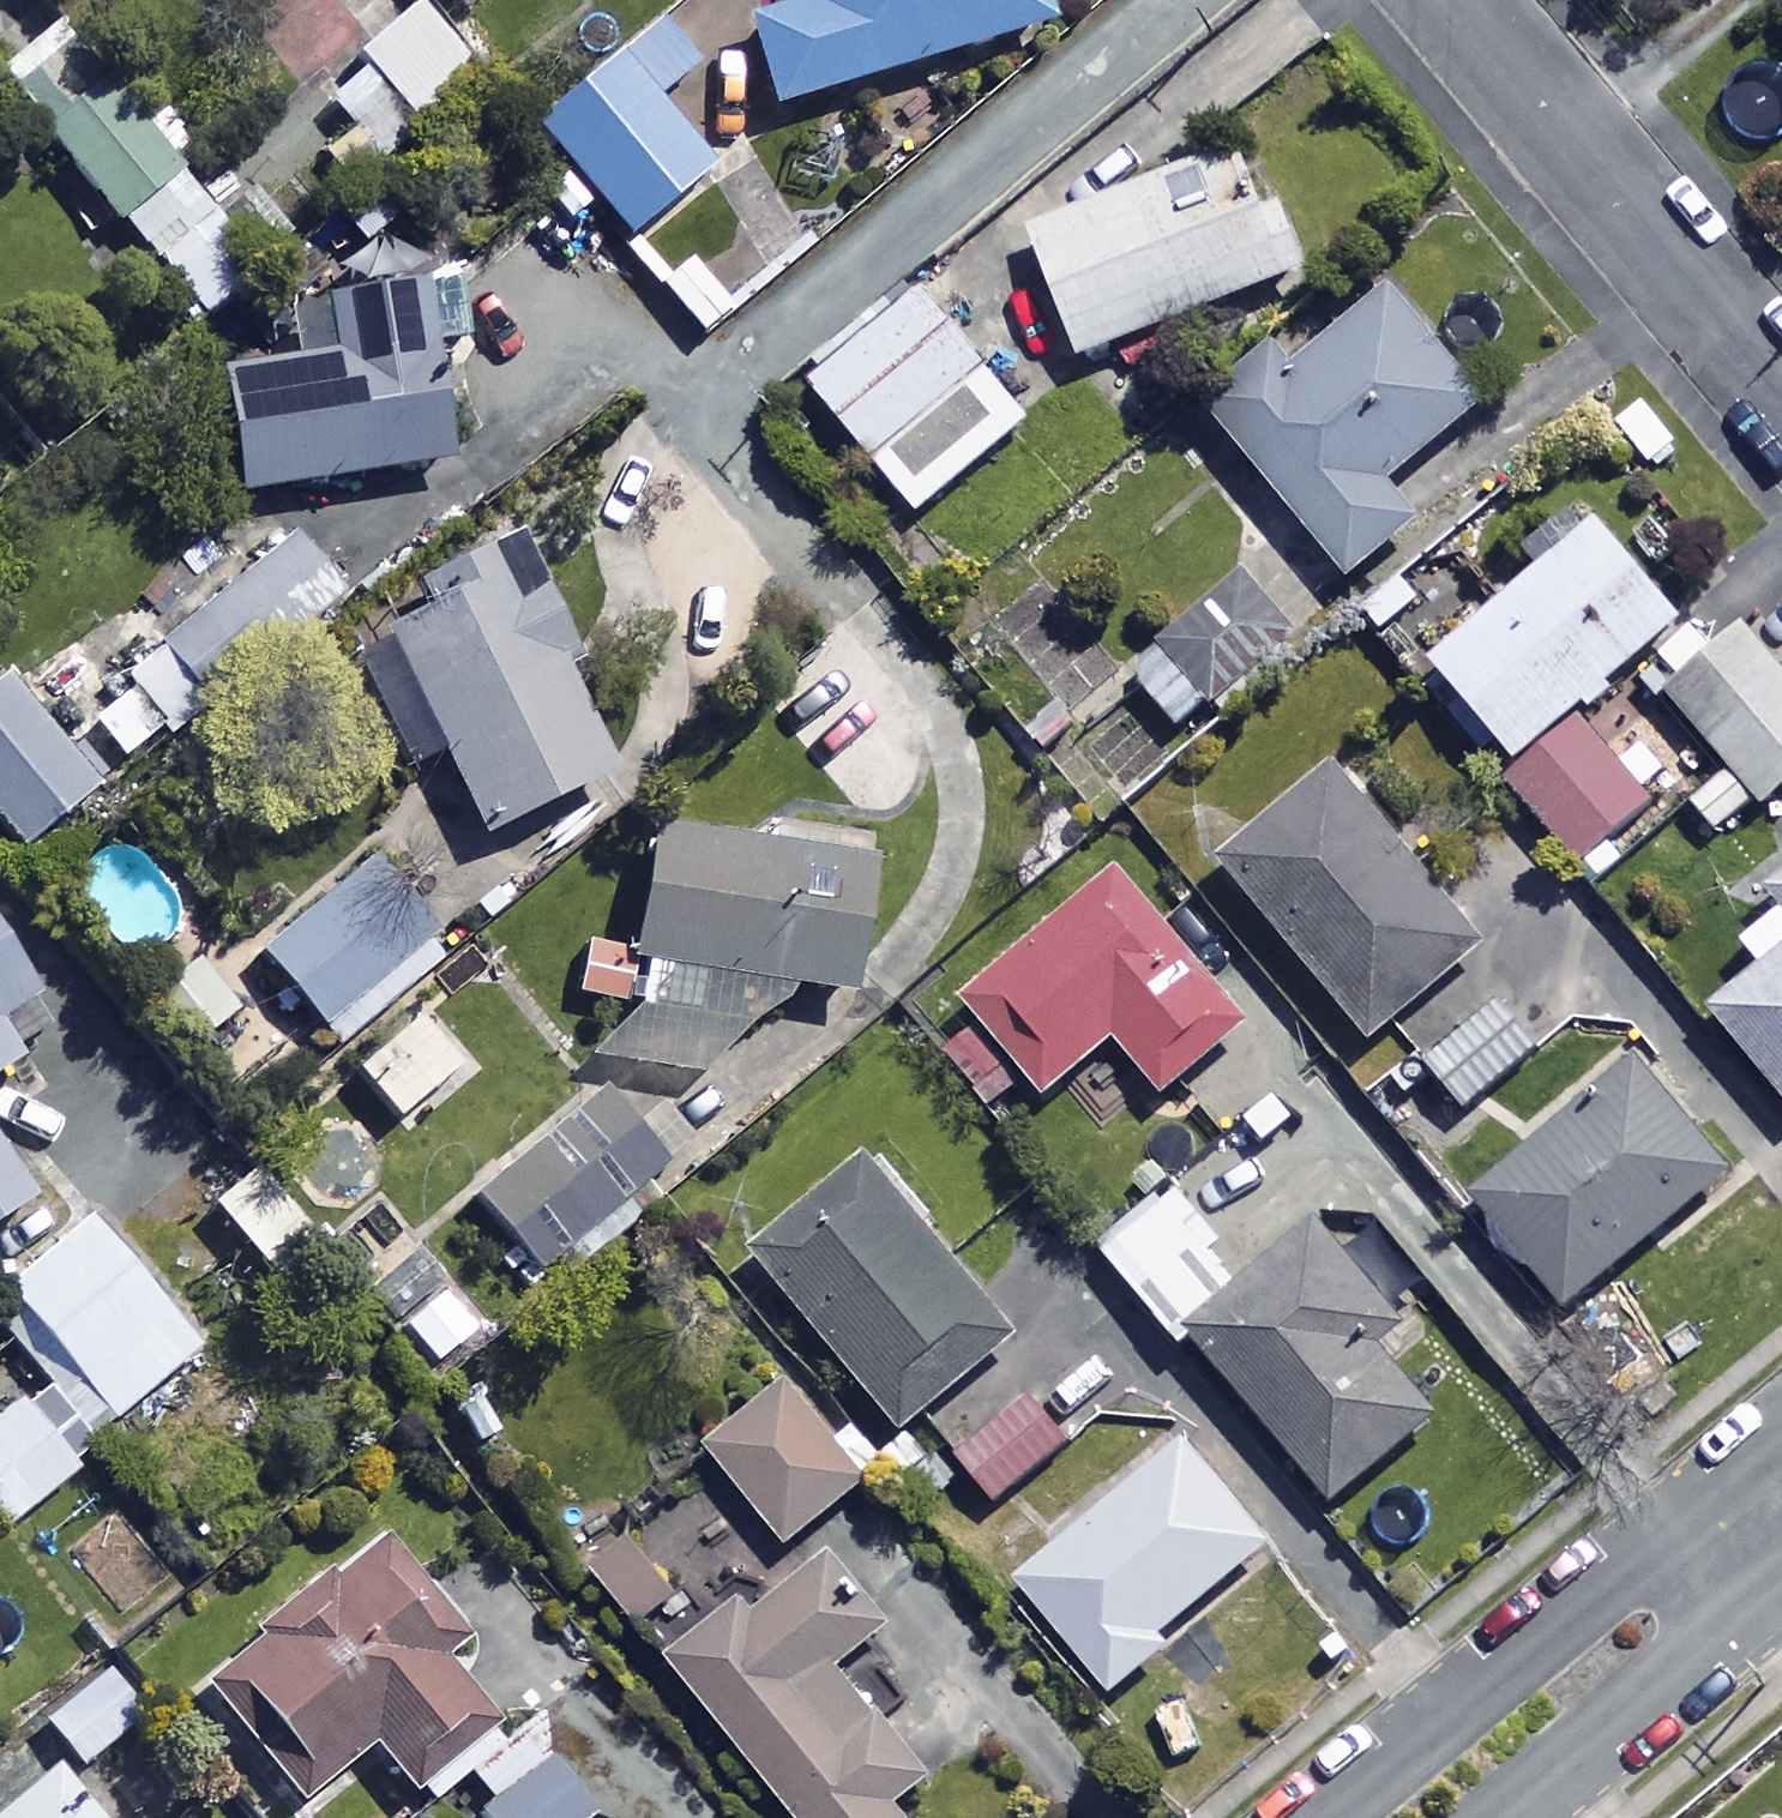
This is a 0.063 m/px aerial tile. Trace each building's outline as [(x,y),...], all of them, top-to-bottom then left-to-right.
[(461,11),(475,0),(452,0),(461,11)] [(1047,0),(807,0),(810,10),(750,28),(778,117),(1056,30),(1047,0)] [(477,79),(413,10),(360,58),(424,128),(477,79)] [(686,60),(710,42),(694,21),(670,39),(665,32),(541,128),(630,244),(713,179),(655,103),(695,72),(686,60)] [(360,78),(332,104),(361,135),(330,164),(355,190),(414,135),(360,78)] [(267,278),(97,79),(42,126),(211,326),(267,278)] [(1311,281),(1260,148),(1036,235),(1088,368),(1311,281)] [(452,468),(422,296),(322,313),(330,364),(225,382),(246,504),(452,468)] [(1032,428),(928,300),(816,391),(920,519),(1032,428)] [(1493,415),(1397,301),(1301,381),(1286,362),(1216,421),(1358,592),(1424,536),(1393,499),(1493,415)] [(1604,532),(1438,669),(1524,773),(1506,788),(1576,872),(1660,803),(1647,787),(1661,775),(1639,749),(1625,761),(1585,713),(1685,631),(1604,532)] [(522,548),(378,612),(386,631),(348,648),(407,781),(445,764),(481,845),(615,786),(562,667),(573,662),(522,548)] [(1301,653),(1244,585),(1134,678),(1192,746),(1301,653)] [(1673,785),(1718,839),(1760,803),(1768,813),(1781,801),(1781,674),(1751,638),(1675,702),(1715,749),(1673,785)] [(209,712),(166,660),(132,688),(175,740),(209,712)] [(13,690),(0,701),(0,824),(24,854),(97,796),(13,690)] [(1552,1046),(1345,779),(1232,866),(1376,1051),(1405,1028),(1469,1110),(1552,1046)] [(584,938),(572,1003),(639,1016),(595,1068),(694,1090),(803,992),(855,1002),(877,876),(657,837),(637,947),(584,938)] [(371,873),(261,947),(333,1052),(442,978),(371,873)] [(1252,1040),(1125,887),(937,1043),(994,1111),(1030,1082),(1050,1106),(1121,1046),(1172,1106),(1252,1040)] [(1748,950),(1769,976),(1718,1018),(1781,1096),(1781,923),(1748,950)] [(0,951),(0,1079),(58,1042),(0,951)] [(244,1009),(204,961),(131,1022),(171,1070),(244,1009)] [(1735,1180),(1645,1072),(1483,1207),(1573,1316),(1735,1180)] [(673,1186),(602,1101),(477,1205),(548,1290),(673,1186)] [(35,1208),(0,1153),(0,1230),(35,1208)] [(1016,1350),(877,1172),(767,1258),(906,1436),(1016,1350)] [(324,1258),(258,1175),(215,1210),(281,1292),(324,1258)] [(1252,1289),(1175,1198),(1105,1257),(1187,1353),(1198,1343),(1337,1507),(1438,1422),(1381,1354),(1406,1333),(1319,1232),(1252,1289)] [(197,1355),(88,1228),(9,1295),(118,1422),(197,1355)] [(482,1335),(451,1294),(393,1339),(424,1380),(482,1335)] [(872,1495),(802,1396),(718,1454),(789,1554),(872,1495)] [(22,1405),(12,1413),(0,1397),(0,1523),(7,1532),(78,1477),(22,1405)] [(1073,1444),(1035,1400),(964,1462),(1002,1506),(1073,1444)] [(1269,1555),(1185,1454),(1024,1589),(1117,1701),(1174,1653),(1165,1642),(1269,1555)] [(468,1639),(384,1542),(221,1684),(313,1789),(374,1736),(414,1783),(489,1718),(441,1663),(468,1639)] [(830,1565),(686,1678),(796,1817),(902,1817),(897,1811),(929,1786),(841,1675),(888,1638),(830,1565)] [(553,1761),(482,1816),(483,1817),(597,1817),(553,1761)] [(59,1775),(7,1817),(94,1817),(59,1775)]
